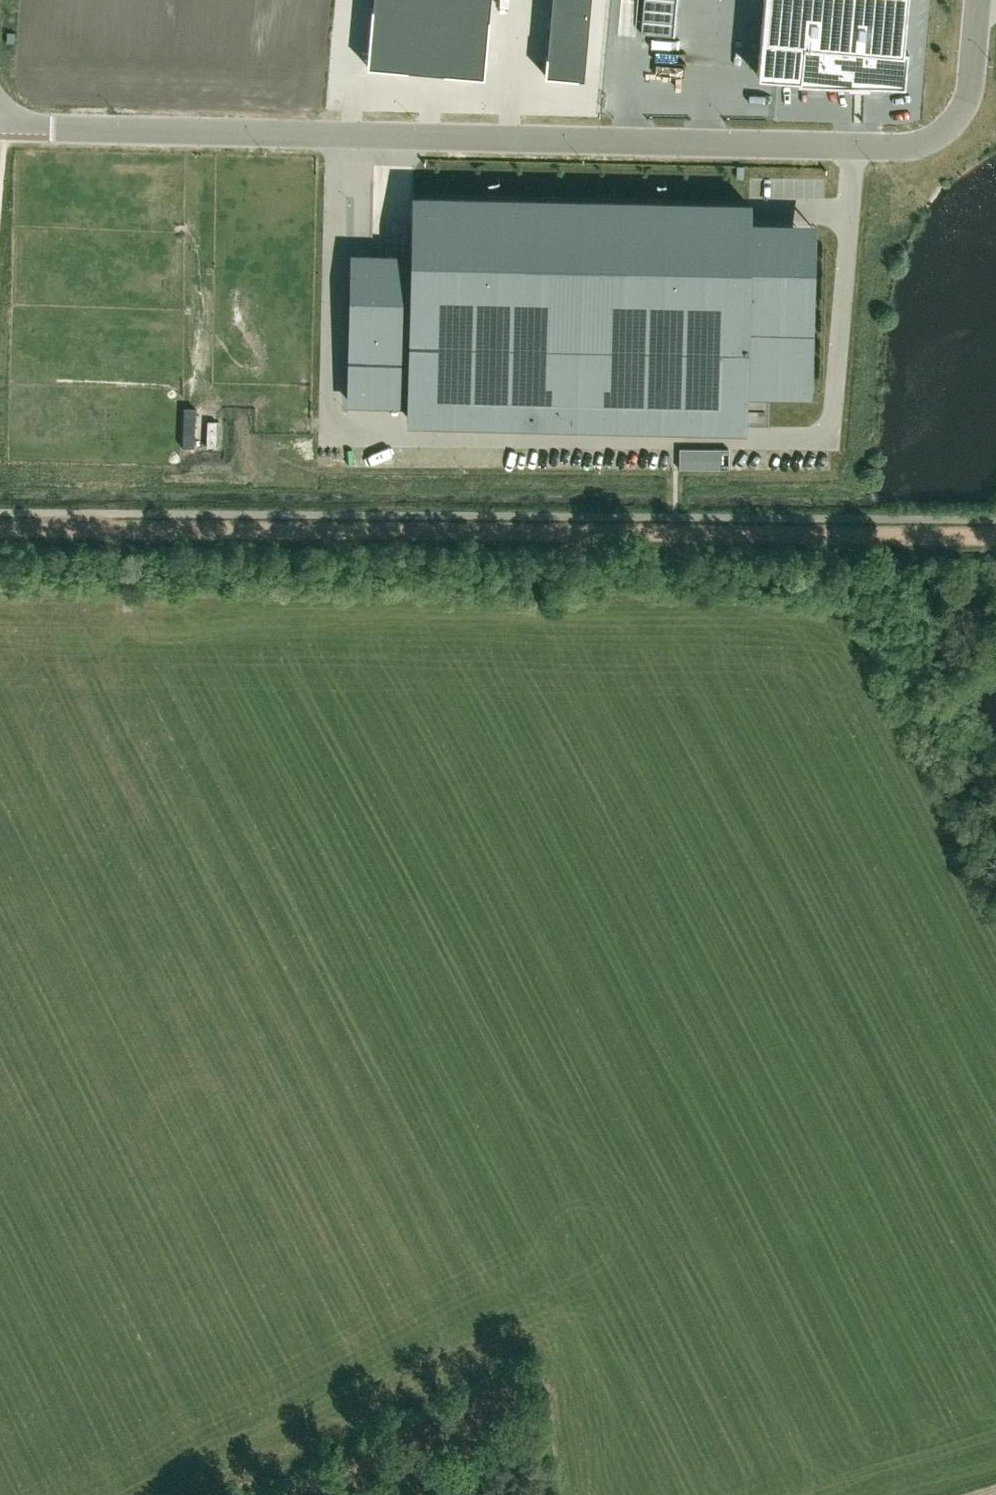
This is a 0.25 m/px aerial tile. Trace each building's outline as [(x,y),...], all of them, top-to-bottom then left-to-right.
[(490,0),(372,0),(366,65),(484,76),(490,0)] [(544,74),(584,78),(591,0),(550,0),(544,74)] [(641,32),(673,35),(676,0),(644,0),(641,32)] [(757,73),(797,77),(797,83),(904,85),(907,49),(902,49),(906,0),(763,0),(757,73)] [(745,424),(745,388),(770,388),(810,389),(813,247),(749,246),(749,220),(750,206),(412,198),(411,253),(410,278),(351,277),(348,378),(408,379),(408,399),(407,416),(745,424)]
